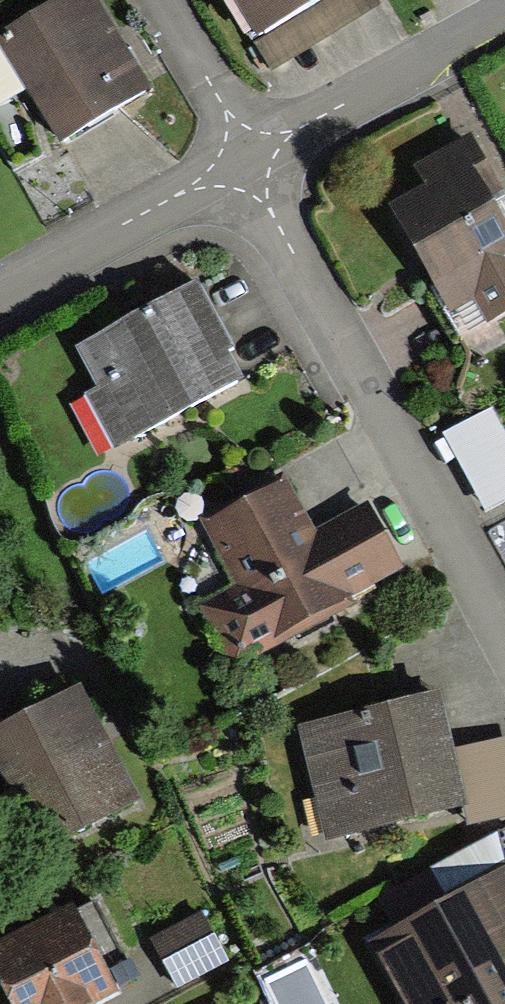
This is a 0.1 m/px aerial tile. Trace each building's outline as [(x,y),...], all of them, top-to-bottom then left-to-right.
[(0,37),(0,40),(63,142),(147,90),(91,0),(60,0),(0,37)] [(261,48),(338,0),(230,0),(261,48)] [(387,208),(449,312),(472,298),(489,327),(504,317),(504,233),(476,183),(488,176),(464,134),(414,163),(427,184),(387,208)] [(78,399),(107,452),(234,382),(223,363),(235,356),(197,288),(79,353),(98,388),(78,399)] [(449,429),(488,510),(504,502),(504,417),(499,405),(449,429)] [(283,489),(212,527),(243,584),(203,606),(233,661),(394,574),(358,507),(308,534),(283,489)] [(78,688),(0,728),(0,780),(40,859),(140,809),(78,688)] [(300,724),(324,840),(462,812),(465,829),(504,821),(504,742),(456,751),(445,695),(300,724)] [(369,951),(398,1003),(504,1003),(504,874),(369,951)] [(0,945),(0,986),(9,1003),(107,1003),(117,999),(98,960),(115,952),(93,906),(75,915),(73,910),(0,945)] [(203,915),(154,942),(179,989),(228,962),(203,915)]
